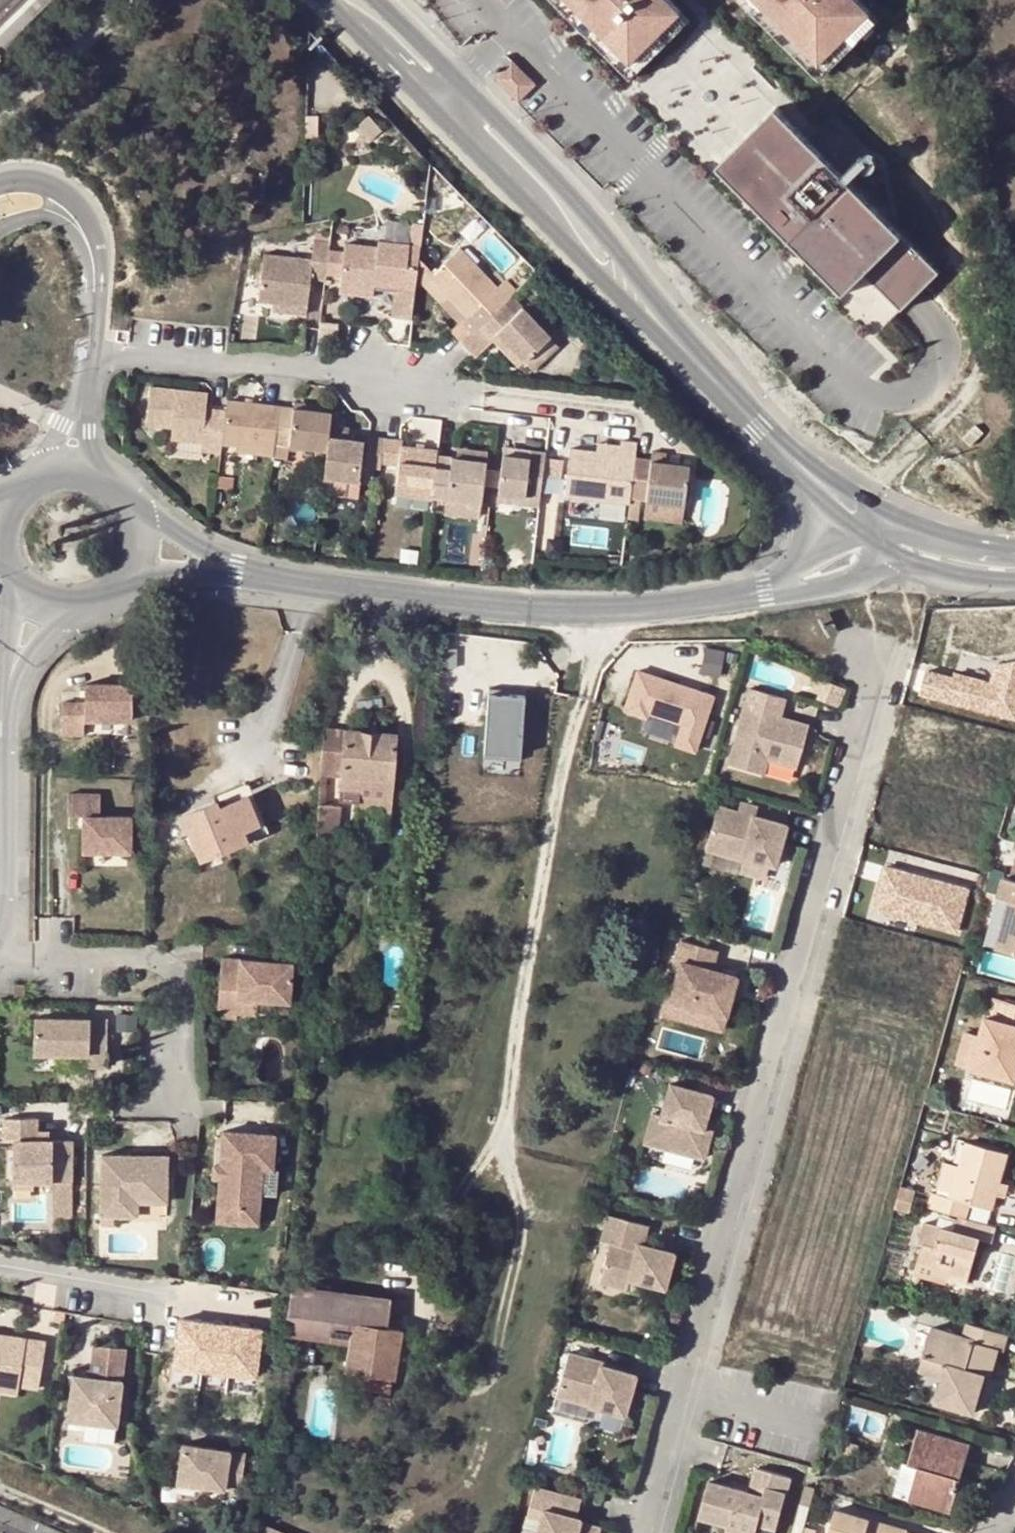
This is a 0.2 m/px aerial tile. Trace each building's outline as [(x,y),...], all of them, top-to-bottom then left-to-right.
[(634,78),(692,22),(670,0),(557,0),(634,78)] [(821,79),(880,22),(858,0),(742,0),(821,79)] [(1010,3),(1002,4),(1004,11),(1011,9),(1010,3)] [(535,83),(511,61),(496,78),(520,100),(535,83)] [(903,309),(940,274),(843,176),(848,170),(818,140),(813,145),(775,107),(720,166),(844,294),(863,275),(903,309)] [(274,303),(309,307),(312,280),(326,281),(330,244),(316,242),(314,260),(265,253),(259,301),(274,303)] [(343,247),(337,288),(373,292),(373,287),(394,289),(392,319),(411,321),(416,279),(417,270),(408,270),(409,249),(378,246),(377,252),(343,247)] [(507,300),(516,292),(504,281),(496,289),(460,251),(433,276),(430,279),(448,298),(469,319),(473,314),(483,323),(503,304),(507,300)] [(442,304),(448,298),(430,279),(433,276),(418,260),(417,270),(416,279),(442,304)] [(372,299),(373,292),(337,288),(336,294),(372,299)] [(308,315),(309,307),(274,303),(273,312),(308,315)] [(552,340),(523,310),(516,317),(503,304),(483,323),(479,327),(461,344),(475,359),(493,341),(499,335),(526,364),(552,340)] [(520,370),(526,364),(499,335),(493,341),(520,370)] [(533,373),(559,348),(552,340),(526,364),(533,373)] [(207,419),(209,408),(210,394),(152,385),(147,424),(174,427),(173,439),(203,442),(202,452),(220,453),(221,442),(224,421),(207,419)] [(274,455),(275,446),(281,408),(227,399),(225,410),(224,421),(221,442),(238,443),(258,447),(258,453),(274,455)] [(225,410),(209,408),(207,419),(224,421),(225,410)] [(329,427),(330,414),(281,408),(275,446),(325,452),(327,438),(329,427)] [(971,446),(984,433),(976,425),(962,438),(971,446)] [(325,452),(322,476),(357,482),(359,468),(362,443),(355,442),(327,438),(325,452)] [(378,470),(379,465),(383,440),(367,438),(365,469),(378,470)] [(400,448),(401,442),(383,440),(379,465),(397,466),(394,496),(430,500),(430,499),(436,458),(436,452),(400,448)] [(237,450),(258,453),(258,447),(238,443),(237,450)] [(590,457),(564,455),(559,500),(624,507),(626,488),(629,457),(631,446),(615,444),(615,448),(614,461),(590,457)] [(591,446),(590,457),(614,461),(615,448),(591,446)] [(457,450),(457,460),(486,463),(487,453),(457,450)] [(501,458),(526,461),(527,453),(502,450),(501,458)] [(544,454),(527,453),(526,461),(501,458),(500,473),(499,489),(498,496),(539,501),(544,454)] [(685,468),(658,465),(645,464),(645,458),(629,457),(626,488),(642,490),(641,504),(681,508),(685,468)] [(485,472),(486,463),(457,460),(436,458),(430,499),(482,504),(483,487),(485,472)] [(494,473),(485,472),(483,487),(491,488),(499,489),(500,473),(494,473)] [(480,518),(482,504),(430,499),(430,500),(429,514),(480,518)] [(679,523),(681,508),(641,504),(640,520),(679,523)] [(722,675),(729,650),(709,645),(702,669),(722,675)] [(1014,716),(1014,659),(1004,661),(996,689),(954,678),(928,671),(922,695),(1014,719),(1014,716)] [(996,689),(1004,661),(999,661),(993,680),(956,670),(954,678),(996,689)] [(680,739),(700,745),(717,688),(641,666),(629,707),(652,714),(654,709),(686,718),(680,739)] [(84,702),(62,702),(61,735),(84,735),(84,720),(132,720),(133,684),(84,683),(84,702)] [(785,698),(749,688),(727,764),(763,775),(767,760),(796,769),(809,725),(779,717),(785,698)] [(529,696),(488,695),(487,756),(528,757),(529,696)] [(345,730),(322,729),(319,776),(340,777),(338,800),(356,801),(355,812),(388,815),(391,781),(359,779),(358,790),(342,789),(343,778),(341,778),(345,730)] [(394,734),(345,730),(341,778),(343,778),(342,789),(358,790),(359,779),(391,781),(394,734)] [(249,787),(247,782),(214,795),(216,801),(218,806),(245,796),(258,824),(243,831),(247,840),(268,832),(249,787)] [(68,816),(83,816),(83,851),(131,853),(131,816),(100,816),(101,793),(67,793),(68,816)] [(198,860),(247,840),(243,831),(258,824),(245,796),(218,806),(216,801),(180,815),(198,860)] [(755,804),(740,800),(737,811),(752,815),(755,804)] [(338,806),(317,805),(315,846),(335,847),(338,806)] [(737,811),(717,805),(705,847),(775,866),(787,825),(752,815),(737,811)] [(995,849),(1010,853),(1013,842),(998,838),(995,849)] [(1014,860),(1009,879),(1003,877),(997,898),(1008,901),(995,947),(995,949),(1014,954),(1014,860)] [(966,885),(881,862),(869,907),(953,930),(966,885)] [(1003,877),(992,875),(987,895),(997,898),(1003,877)] [(995,947),(1008,901),(997,898),(985,944),(995,947)] [(675,978),(669,1000),(703,1010),(726,1015),(732,994),(737,976),(712,969),(717,951),(680,939),(672,965),(679,966),(675,978)] [(240,959),(221,957),(219,979),(239,980),(240,959)] [(239,980),(219,979),(217,1018),(236,1019),(237,1015),(257,1016),(258,1000),(290,1002),(292,963),(240,959),(239,980)] [(962,966),(960,973),(971,976),(972,969),(962,966)] [(675,978),(668,976),(658,1010),(658,1013),(659,1014),(659,1015),(661,1016),(699,1026),(703,1010),(669,1000),(675,978)] [(744,978),(737,976),(732,994),(739,996),(744,978)] [(25,985),(14,985),(14,1000),(25,1000),(25,985)] [(290,1002),(258,1000),(257,1016),(256,1021),(288,1023),(290,1002)] [(1014,1084),(1014,1080),(1014,1006),(992,1000),(987,1018),(984,1017),(975,1053),(970,1072),(1014,1084)] [(108,1018),(34,1017),(33,1054),(57,1054),(87,1055),(87,1068),(107,1069),(107,1055),(108,1018)] [(954,1067),(970,1072),(975,1053),(959,1048),(954,1067)] [(87,1055),(57,1054),(57,1072),(87,1072),(87,1068),(87,1055)] [(712,1094),(669,1083),(660,1116),(651,1113),(643,1142),(704,1158),(710,1135),(702,1133),(704,1127),(712,1094)] [(51,1142),(37,1142),(37,1136),(38,1120),(4,1120),(4,1143),(12,1144),(12,1181),(51,1182),(50,1162),(69,1163),(69,1142),(51,1142)] [(712,1129),(704,1127),(702,1133),(710,1135),(712,1129)] [(221,1164),(220,1179),(217,1221),(257,1224),(261,1167),(272,1168),(275,1135),(223,1131),(221,1164)] [(990,1211),(994,1197),(998,1184),(1006,1155),(966,1144),(959,1167),(952,1194),(950,1200),(933,1195),(929,1208),(958,1217),(966,1219),(970,1205),(990,1211)] [(101,1156),(100,1217),(165,1218),(166,1157),(101,1156)] [(69,1182),(69,1163),(50,1162),(51,1182),(50,1219),(68,1219),(69,1182)] [(221,1164),(212,1163),(211,1179),(220,1179),(221,1164)] [(937,1189),(952,1194),(959,1167),(944,1163),(937,1189)] [(1009,1187),(998,1184),(994,1197),(1005,1200),(1009,1187)] [(900,1185),(896,1199),(912,1203),(916,1189),(900,1185)] [(894,1210),(909,1214),(912,1203),(896,1199),(894,1210)] [(629,1290),(632,1281),(667,1291),(677,1254),(640,1243),(645,1224),(609,1215),(602,1242),(610,1244),(600,1282),(629,1290)] [(940,1262),(950,1265),(946,1279),(966,1284),(978,1241),(991,1245),(996,1228),(966,1219),(958,1217),(954,1231),(924,1223),(917,1245),(921,1246),(917,1262),(938,1267),(940,1262)] [(1014,1257),(1014,1255),(1004,1254),(999,1289),(1010,1291),(1014,1257)] [(914,1270),(946,1279),(950,1265),(940,1262),(938,1267),(917,1262),(914,1270)] [(291,1286),(291,1292),(285,1332),(350,1341),(345,1370),(391,1377),(394,1378),(401,1330),(386,1329),(387,1322),(388,1310),(390,1300),(291,1286)] [(261,1327),(179,1318),(174,1366),(256,1374),(261,1327)] [(387,1322),(386,1329),(401,1330),(403,1323),(387,1322)] [(980,1374),(983,1365),(992,1367),(996,1351),(1002,1353),(1007,1335),(967,1324),(963,1338),(930,1328),(922,1358),(947,1365),(942,1380),(935,1403),(973,1414),(985,1375),(980,1374)] [(0,1334),(0,1390),(18,1393),(18,1386),(38,1389),(46,1341),(0,1334)] [(126,1348),(93,1344),(89,1376),(73,1375),(68,1418),(116,1425),(126,1348)] [(556,1397),(623,1416),(634,1375),(601,1366),(602,1361),(568,1352),(556,1397)] [(917,1372),(942,1380),(947,1365),(922,1358),(917,1372)] [(989,1376),(992,1367),(983,1365),(980,1374),(985,1375),(989,1376)] [(388,1393),(391,1377),(345,1370),(344,1375),(359,1378),(358,1389),(388,1393)] [(884,1439),(891,1412),(854,1402),(847,1428),(884,1439)] [(955,1478),(958,1479),(968,1444),(918,1430),(907,1465),(918,1468),(908,1501),(948,1512),(955,1488),(952,1487),(955,1478)] [(246,1453),(182,1443),(177,1482),(240,1491),(246,1453)] [(855,1455),(857,1447),(848,1444),(845,1453),(855,1455)] [(908,1501),(918,1468),(907,1465),(903,1463),(893,1496),(908,1501)] [(709,1481),(698,1517),(746,1530),(745,1532),(754,1532),(756,1524),(775,1529),(790,1477),(756,1468),(749,1492),(709,1481)] [(600,1528),(579,1522),(580,1518),(562,1513),(567,1494),(537,1487),(529,1518),(541,1520),(538,1532),(599,1532),(600,1528)] [(0,1509),(0,1532),(54,1532),(0,1509)] [(907,1531),(836,1509),(829,1532),(907,1532),(907,1531)] [(802,1532),(813,1532),(815,1524),(805,1521),(802,1532)] [(257,1523),(253,1532),(264,1532),(266,1527),(257,1523)] [(756,1524),(754,1532),(774,1532),(775,1529),(756,1524)]
